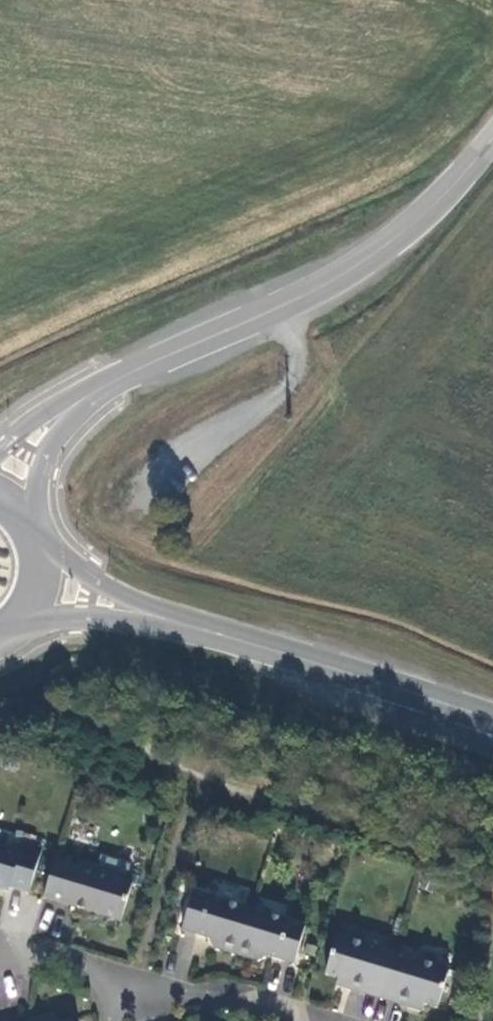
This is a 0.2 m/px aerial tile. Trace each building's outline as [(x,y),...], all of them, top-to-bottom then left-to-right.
[(29,893),(41,853),(21,847),(19,852),(0,846),(0,890),(8,892),(10,888),(29,893)] [(98,867),(83,862),(81,868),(55,860),(44,898),(121,922),(132,883),(102,874),(98,867)] [(213,948),(236,955),(249,910),(193,892),(182,931),(210,939),(209,941),(213,948)] [(249,910),(236,955),(258,961),(265,958),(265,956),(294,964),(305,926),(249,910)] [(336,985),(379,998),(393,953),(337,936),(325,974),(338,978),(336,985)] [(393,953),(379,998),(422,1012),(424,1004),(437,1008),(449,970),(393,953)]
